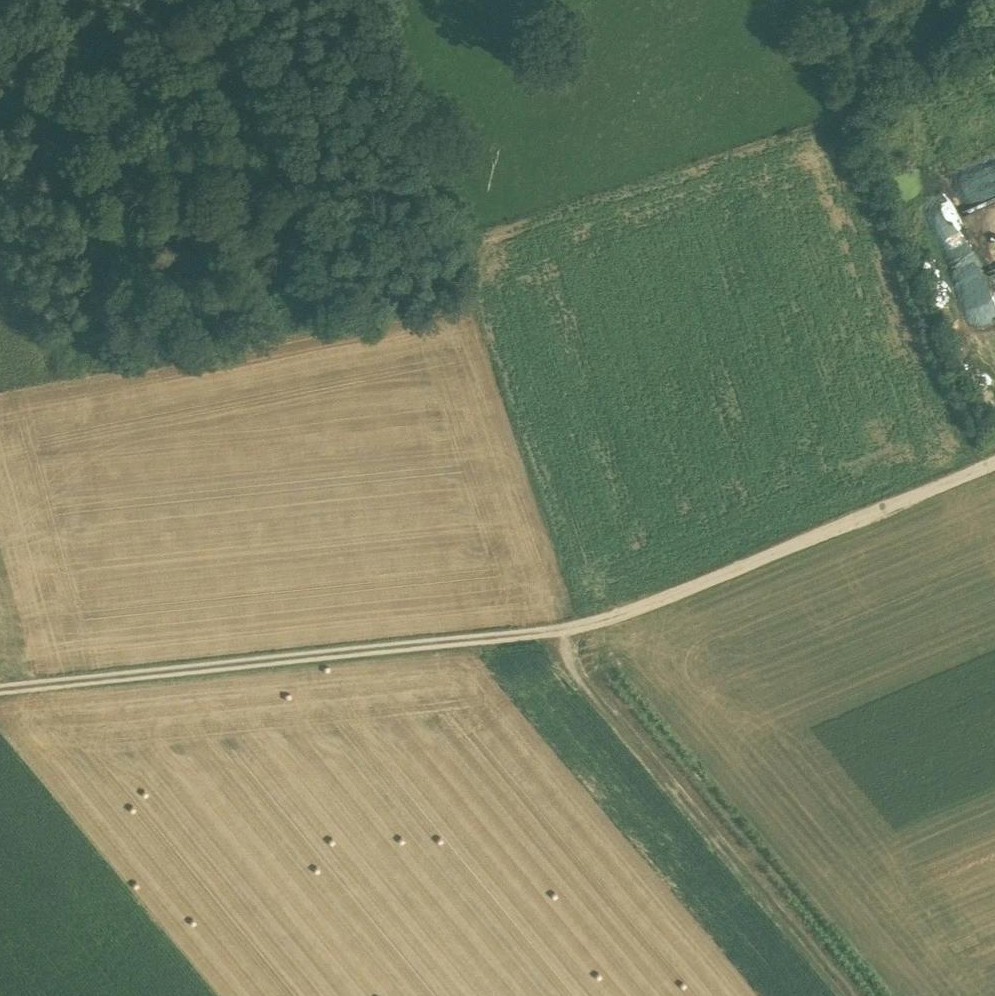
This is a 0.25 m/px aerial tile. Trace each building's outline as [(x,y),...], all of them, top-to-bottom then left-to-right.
[(946,175),(994,290),(994,154),(946,175)]
